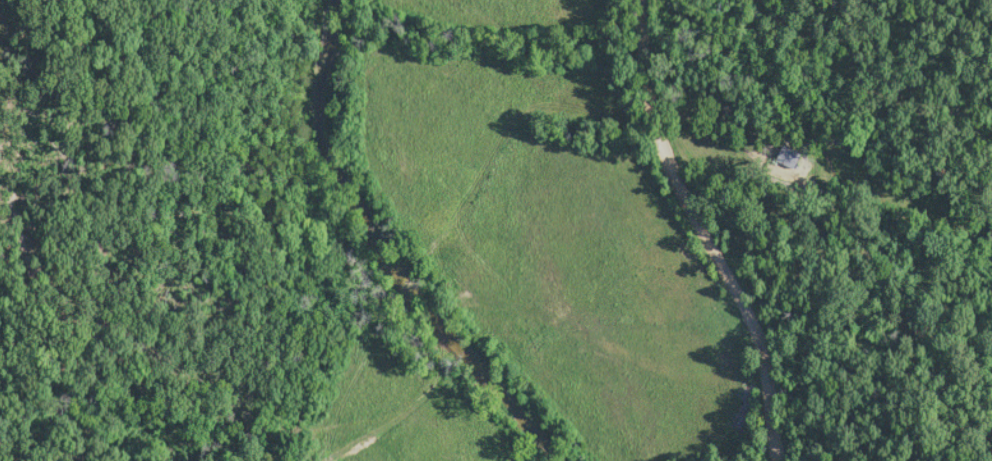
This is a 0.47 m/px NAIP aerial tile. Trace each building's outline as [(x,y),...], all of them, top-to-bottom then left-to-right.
[(802,156),(783,146),(775,161),(794,171),(802,156)]
